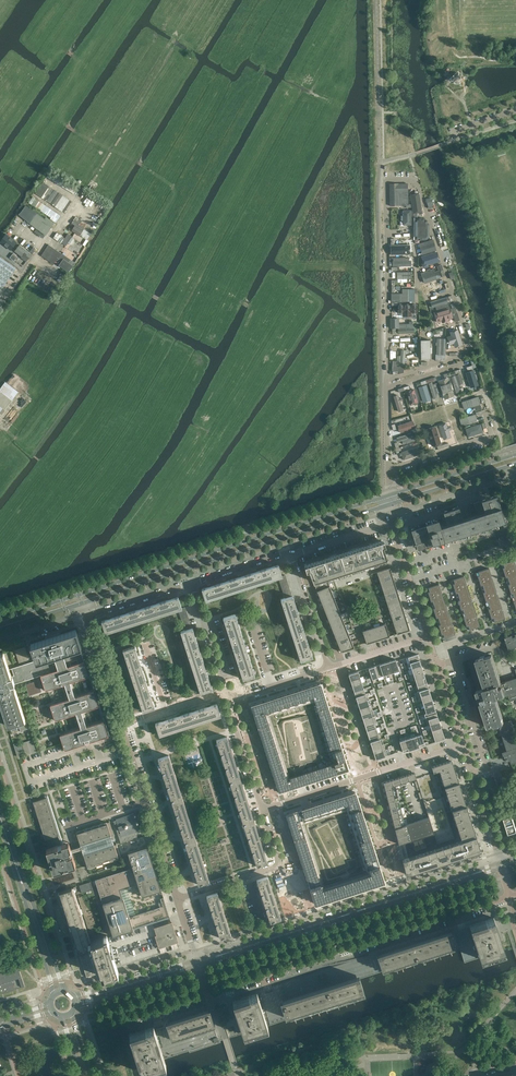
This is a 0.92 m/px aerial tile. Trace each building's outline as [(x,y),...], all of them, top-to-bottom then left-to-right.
[(462,79),(462,76),(462,75),(459,73),(455,73),(454,73),(452,76),(452,80),(455,83),(459,83),(462,80),(462,79)] [(407,181),(390,182),(390,203),(399,203),(398,191),(407,191),(407,181)] [(38,195),(65,211),(72,199),(45,183),(38,195)] [(407,191),(398,191),(399,203),(407,203),(407,191)] [(57,221),(61,215),(34,196),(30,203),(57,221)] [(424,210),(422,203),(415,205),(418,212),(424,210)] [(55,222),(47,216),(45,218),(38,213),(34,210),(34,211),(32,209),(29,207),(29,208),(27,206),(26,206),(19,214),(30,223),(37,229),(45,235),(51,227),(55,222)] [(412,209),(403,209),(403,215),(401,215),(401,220),(403,220),(403,224),(411,224),(412,209)] [(421,220),(421,217),(414,217),(414,220),(416,220),(416,239),(427,239),(427,220),(421,220)] [(83,231),(75,225),(72,230),(80,236),(83,231)] [(72,244),(76,238),(68,233),(66,237),(58,232),(54,237),(66,245),(69,242),(72,244)] [(0,242),(10,250),(16,242),(6,234),(0,242)] [(420,242),(423,254),(437,250),(434,239),(420,242)] [(33,255),(20,244),(15,251),(22,257),(23,254),(25,256),(26,255),(30,258),(33,255)] [(410,244),(390,245),(390,254),(410,254),(410,244)] [(55,261),(59,257),(49,250),(48,252),(45,250),(41,256),(53,265),(56,262),(55,261)] [(424,266),(441,262),(438,251),(422,255),(424,266)] [(16,268),(0,257),(0,291),(16,268)] [(409,257),(393,257),(393,260),(392,260),(392,266),(411,266),(411,260),(409,260),(409,257)] [(73,266),(63,259),(59,265),(69,272),(73,266)] [(421,272),(425,283),(441,277),(439,270),(436,271),(434,267),(421,272)] [(411,271),(397,271),(397,278),(398,278),(398,282),(406,282),(406,278),(411,278),(411,271)] [(402,293),(391,293),(391,300),(415,301),(415,288),(402,288),(402,293)] [(398,303),(398,313),(403,313),(403,316),(412,317),(412,313),(416,313),(416,304),(398,303)] [(399,317),(391,317),(391,327),(398,327),(398,332),(414,332),(413,320),(408,320),(408,323),(399,323),(399,317)] [(454,343),(455,346),(463,344),(459,329),(450,331),(451,335),(447,336),(450,344),(454,343)] [(422,358),(431,357),(430,339),(422,339),(422,358)] [(404,366),(405,350),(401,349),(400,355),(398,355),(397,361),(393,361),(392,370),(399,370),(400,365),(404,366)] [(19,392),(5,382),(0,389),(0,405),(1,406),(6,409),(19,392)] [(423,402),(432,399),(427,384),(418,386),(423,402)] [(414,388),(405,390),(410,404),(418,402),(414,388)] [(398,394),(393,395),(398,412),(403,410),(400,401),(402,400),(402,397),(399,398),(398,394)] [(461,425),(477,420),(475,413),(459,418),(461,425)] [(412,420),(398,424),(400,432),(414,428),(412,420)] [(446,422),(438,424),(443,439),(451,437),(449,429),(451,429),(450,425),(448,425),(446,422)] [(480,423),(465,428),(467,436),(483,431),(480,423)] [(436,425),(426,428),(431,446),(441,443),(436,425)] [(414,433),(396,438),(397,441),(402,440),(403,443),(416,440),(414,433)] [(417,446),(401,451),(403,459),(420,454),(417,446)] [(417,549),(505,521),(496,495),(473,502),(477,514),(462,519),(459,507),(443,512),(447,524),(440,526),(438,519),(425,523),(426,524),(411,529),(417,549)] [(370,569),(389,563),(388,562),(386,554),(385,553),(384,550),(383,546),(385,546),(383,540),(381,541),(374,543),(373,543),(369,545),(364,546),(349,551),(336,555),(329,557),(324,559),(319,561),(315,562),(314,562),(306,565),(304,565),(306,571),(309,570),(311,575),(313,580),(317,591),(317,592),(330,587),(328,582),(334,581),(335,580),(333,575),(368,564),(370,569)] [(514,560),(503,563),(503,564),(501,564),(504,572),(515,568),(515,567),(514,560)] [(282,576),(278,565),(272,567),(271,564),(268,565),(269,568),(263,570),(266,581),(278,577),(282,576)] [(392,574),(392,573),(391,571),(390,568),(377,572),(379,578),(392,574)] [(492,577),(489,568),(478,571),(478,572),(476,572),(479,581),(492,577)] [(504,572),(507,581),(515,578),(515,568),(504,572)] [(266,581),(263,570),(257,572),(256,569),(253,570),(254,573),(248,574),(251,586),(266,581)] [(251,586),(248,574),(242,576),(241,574),(238,575),(238,577),(232,579),(236,591),(251,586)] [(393,578),(393,577),(392,574),(379,578),(381,583),(394,579),(393,578)] [(467,585),(464,576),(453,580),(451,580),(454,589),(467,585)] [(494,585),(492,577),(479,581),(482,589),(494,585)] [(507,581),(509,589),(515,587),(515,578),(507,581)] [(236,591),(232,579),(226,581),(226,579),(223,580),(223,582),(217,584),(221,596),(236,591)] [(395,584),(395,583),(394,579),(381,583),(383,589),(395,585),(395,584)] [(221,596),(217,584),(211,586),(210,584),(207,585),(208,587),(202,589),(206,601),(221,596)] [(442,593),(439,584),(428,588),(427,588),(429,597),(442,593)] [(384,595),(397,590),(397,588),(395,585),(383,589),(384,595)] [(469,593),(467,585),(454,589),(457,597),(469,593)] [(497,593),(494,585),(482,589),(484,597),(497,593)] [(319,597),(332,592),(330,587),(317,592),(319,595),(319,597)] [(399,595),(398,594),(397,590),(384,595),(386,600),(399,596),(399,595)] [(334,597),(332,592),(319,597),(320,598),(321,601),(322,603),(334,597)] [(444,601),(442,593),(429,597),(432,605),(444,601)] [(472,601),(469,593),(457,597),(459,605),(472,601)] [(500,601),(498,597),(497,593),(484,597),(487,605),(500,601)] [(182,608),(178,597),(172,599),(171,596),(168,597),(169,600),(163,602),(166,613),(178,610),(182,608)] [(297,611),(296,605),(298,604),(297,601),(295,602),(293,596),(292,596),(285,598),(281,599),(286,615),(297,611)] [(401,601),(400,599),(399,596),(386,600),(388,606),(401,602),(401,601)] [(336,603),(334,597),(322,603),(323,606),(324,608),(336,603)] [(166,613),(163,602),(157,604),(156,601),(153,602),(153,605),(147,607),(151,618),(166,613)] [(447,609),(444,601),(432,605),(435,613),(447,609)] [(475,609),(473,606),(472,601),(459,605),(462,613),(475,609)] [(502,610),(500,601),(487,605),(490,614),(502,610)] [(403,607),(402,607),(402,605),(401,602),(388,606),(390,611),(403,607)] [(338,608),(336,603),(324,608),(324,609),(325,612),(326,613),(338,608)] [(151,618),(147,607),(141,608),(141,606),(137,607),(138,609),(132,611),(136,623),(151,618)] [(404,613),(404,612),(404,611),(403,607),(390,611),(391,617),(404,613)] [(341,614),(338,608),(326,613),(326,614),(327,617),(328,619),(341,614)] [(450,617),(448,613),(447,609),(435,613),(437,621),(450,617)] [(477,618),(475,609),(462,613),(465,622),(477,618)] [(505,618),(502,610),(490,614),(492,622),(494,621),(494,622),(505,618)] [(136,623),(132,611),(126,613),(125,611),(122,612),(123,614),(117,616),(121,628),(136,623)] [(302,626),(300,620),(303,619),(302,616),(299,617),(297,611),(286,615),(291,630),(302,626)] [(393,623),(406,618),(406,616),(404,613),(391,617),(393,623)] [(240,629),(238,623),(235,614),(223,618),(225,624),(223,625),(224,628),(226,627),(228,633),(240,629)] [(343,619),(341,614),(328,619),(328,620),(330,623),(330,624),(343,619)] [(121,628),(117,616),(111,618),(110,616),(107,617),(108,619),(102,621),(105,633),(121,628)] [(452,626),(450,617),(437,621),(440,630),(452,626)] [(408,623),(407,622),(406,618),(393,623),(395,628),(408,624),(408,623)] [(480,626),(477,618),(465,622),(467,630),(469,629),(469,630),(480,626)] [(345,625),(343,619),(330,624),(331,625),(332,628),(332,630),(345,625)] [(389,633),(386,624),(380,625),(384,638),(387,637),(389,637),(390,636),(389,633)] [(410,630),(408,624),(395,628),(397,634),(406,631),(408,631),(410,630)] [(347,630),(345,625),(332,630),(333,631),(334,634),(335,635),(347,630)] [(384,638),(380,625),(374,627),(378,640),(382,639),(383,639),(384,638)] [(307,641),(305,635),(308,635),(307,632),(304,632),(302,626),(291,630),(296,645),(307,641)] [(455,634),(452,626),(440,630),(443,638),(444,637),(455,634)] [(378,640),(374,627),(368,629),(373,642),(376,641),(378,640)] [(197,643),(195,637),(198,636),(197,633),(194,634),(192,628),(185,630),(181,632),(186,647),(197,643)] [(86,727),(81,712),(99,706),(94,691),(75,697),(70,682),(89,676),(83,656),(79,646),(81,646),(79,638),(78,635),(77,633),(76,629),(49,637),(49,638),(48,638),(30,644),(36,660),(11,668),(14,675),(10,677),(12,684),(41,675),(45,690),(64,684),(69,699),(50,705),(55,720),(76,713),(81,728),(60,735),(63,744),(65,750),(108,736),(108,735),(103,721),(86,727)] [(245,645),(242,636),(240,629),(228,633),(230,639),(228,640),(229,643),(231,642),(233,648),(245,645)] [(373,642),(368,629),(363,631),(366,642),(367,644),(370,643),(372,642),(373,642)] [(349,636),(347,630),(335,635),(335,636),(336,639),(337,641),(349,636)] [(515,635),(512,636),(512,635),(505,637),(508,649),(511,648),(511,649),(514,648),(513,647),(515,646),(515,637),(515,635)] [(339,646),(351,641),(349,636),(337,641),(337,642),(338,644),(339,646)] [(312,657),(310,651),(313,650),(312,647),(309,648),(307,641),(296,645),(301,661),(312,657)] [(354,648),(354,647),(351,641),(339,646),(339,647),(340,647),(341,652),(343,651),(344,651),(354,648)] [(202,658),(200,652),(203,652),(202,649),(199,649),(197,643),(186,647),(191,662),(202,658)] [(250,660),(248,654),(245,645),(233,648),(235,654),(233,655),(234,658),(236,658),(238,664),(250,660)] [(140,662),(138,656),(140,655),(139,652),(137,652),(135,646),(123,650),(128,665),(140,662)] [(8,725),(11,724),(11,725),(18,723),(17,722),(25,720),(24,720),(12,684),(10,677),(7,669),(2,653),(3,653),(3,652),(0,653),(0,699),(8,725)] [(410,663),(419,660),(418,654),(408,657),(410,663)] [(501,683),(492,655),(485,657),(485,656),(476,659),(485,688),(476,691),(479,699),(481,698),(481,700),(482,702),(480,703),(488,727),(494,725),(495,725),(504,722),(496,698),(508,694),(510,701),(515,699),(515,678),(501,683)] [(389,659),(393,670),(399,669),(395,657),(389,659)] [(207,674),(205,668),(208,667),(207,664),(204,664),(202,658),(191,662),(195,677),(207,674)] [(384,661),(388,672),(393,670),(389,659),(384,661)] [(255,675),(252,666),(250,660),(238,664),(240,670),(238,670),(239,674),(241,673),(243,679),(255,675)] [(412,668),(421,665),(419,660),(410,663),(412,668)] [(379,663),(382,674),(388,672),(384,661),(379,663)] [(145,677),(143,671),(145,670),(144,667),(142,668),(140,662),(128,665),(133,681),(145,677)] [(373,664),(377,675),(382,674),(379,663),(373,664)] [(369,670),(371,677),(377,675),(373,664),(368,666),(368,668),(369,670)] [(413,674),(423,671),(421,665),(412,668),(413,674)] [(360,677),(358,671),(348,674),(350,680),(360,677)] [(415,680),(425,677),(423,671),(413,674),(415,680)] [(212,689),(210,683),(212,682),(211,679),(209,680),(207,674),(195,677),(200,693),(212,689)] [(150,692),(148,686),(150,685),(149,682),(147,683),(145,677),(133,681),(138,696),(150,692)] [(362,683),(360,677),(350,680),(352,686),(362,683)] [(417,685),(427,682),(425,677),(415,680),(417,685)] [(419,691),(428,688),(427,682),(417,685),(419,691)] [(321,683),(251,705),(279,792),(349,770),(321,683)] [(364,688),(362,683),(352,686),(354,691),(364,688)] [(365,694),(364,688),(354,691),(356,697),(367,693),(365,694)] [(421,697),(430,693),(428,688),(419,691),(417,691),(419,697),(421,697)] [(154,707),(152,701),(155,700),(154,697),(151,698),(150,692),(138,696),(143,711),(154,707)] [(369,699),(367,693),(356,697),(358,703),(369,699)] [(422,702),(432,699),(430,693),(421,697),(422,702)] [(359,708),(371,705),(371,704),(369,705),(367,700),(369,699),(358,703),(359,708)] [(424,707),(424,708),(434,705),(432,699),(422,702),(424,707)] [(221,716),(217,704),(210,706),(210,703),(207,704),(207,707),(202,709),(205,720),(221,716)] [(373,710),(371,705),(359,708),(361,714),(373,710)] [(422,708),(424,714),(426,714),(426,713),(436,710),(434,705),(424,708),(424,707),(422,708)] [(205,720),(202,709),(195,711),(195,708),(191,709),(192,712),(186,714),(190,725),(205,720)] [(373,710),(361,714),(363,719),(374,716),(374,715),(373,716),(371,711),(373,710)] [(426,714),(428,719),(437,716),(436,710),(426,713),(426,714)] [(190,725),(186,714),(180,716),(179,713),(176,714),(177,717),(171,719),(175,730),(190,725)] [(346,713),(340,715),(346,732),(352,730),(346,713)] [(376,721),(374,716),(363,719),(365,725),(376,721)] [(428,719),(430,725),(439,722),(437,716),(428,719)] [(175,730),(171,719),(165,721),(164,718),(161,719),(162,722),(156,724),(159,735),(175,730)] [(376,722),(376,721),(365,725),(367,731),(376,728),(375,722),(376,722)] [(430,725),(431,730),(441,727),(439,722),(430,725)] [(512,728),(510,722),(499,725),(501,732),(512,728)] [(431,730),(433,736),(443,733),(441,727),(431,730)] [(378,733),(376,728),(367,731),(368,736),(378,733)] [(514,735),(512,728),(501,732),(503,738),(514,735)] [(370,742),(382,738),(380,733),(378,733),(368,736),(370,742)] [(433,736),(435,742),(445,739),(443,733),(433,736)] [(421,734),(416,736),(419,747),(425,745),(421,734)] [(514,735),(503,738),(505,744),(515,741),(515,740),(514,735)] [(232,750),(227,736),(216,740),(221,754),(232,750)] [(419,747),(416,736),(410,737),(414,749),(419,747)] [(414,749),(410,737),(405,739),(409,750),(414,749)] [(383,744),(382,738),(370,742),(372,747),(383,744)] [(26,754),(37,752),(34,739),(23,742),(26,754)] [(409,750),(405,739),(399,741),(402,751),(403,752),(409,750)] [(505,744),(507,750),(507,751),(515,748),(515,741),(505,744)] [(22,755),(20,751),(19,745),(18,743),(14,744),(18,756),(22,755)] [(374,753),(385,749),(383,744),(372,747),(374,753)] [(385,756),(384,750),(385,750),(385,749),(374,753),(376,759),(385,756)] [(236,764),(232,750),(221,754),(225,768),(236,764)] [(514,750),(508,752),(507,751),(507,750),(503,752),(503,753),(504,756),(505,755),(507,761),(510,760),(511,763),(515,762),(515,756),(514,750)] [(173,769),(171,762),(169,755),(158,758),(163,773),(173,769)] [(459,783),(457,775),(452,762),(452,761),(450,762),(434,767),(432,767),(432,769),(433,772),(433,773),(439,771),(445,788),(459,783)] [(241,778),(236,764),(225,768),(230,782),(241,778)] [(178,783),(176,776),(173,769),(163,773),(167,787),(178,783)] [(416,778),(416,775),(415,772),(406,775),(404,775),(405,778),(406,782),(408,781),(417,778),(416,778)] [(406,782),(405,778),(404,775),(393,779),(394,780),(395,785),(406,782)] [(245,792),(241,778),(230,782),(234,796),(245,792)] [(395,785),(394,780),(393,779),(383,782),(385,789),(395,785)] [(182,797),(180,790),(178,783),(167,787),(172,801),(182,797)] [(466,806),(465,800),(459,783),(445,788),(452,810),(466,806)] [(397,791),(395,785),(385,789),(386,794),(397,791)] [(398,797),(397,791),(386,794),(388,800),(398,797)] [(250,806),(245,792),(234,796),(239,810),(250,806)] [(356,792),(287,814),(315,903),(384,881),(356,792)] [(114,834),(110,822),(107,823),(107,822),(76,831),(81,846),(70,849),(71,849),(68,842),(63,844),(48,795),(47,795),(46,797),(33,802),(45,840),(58,835),(61,844),(46,849),(53,871),(76,864),(72,854),(67,855),(67,856),(66,856),(65,854),(82,849),(88,868),(118,858),(121,857),(117,844),(114,845),(112,840),(111,835),(114,834)] [(187,811),(185,804),(182,797),(172,801),(176,815),(187,811)] [(400,803),(398,797),(388,800),(389,806),(400,803)] [(401,808),(400,803),(389,806),(391,812),(401,808)] [(254,820),(250,806),(239,810),(243,824),(254,820)] [(452,810),(446,812),(455,840),(438,846),(429,817),(405,825),(395,828),(397,840),(398,840),(399,844),(400,843),(400,844),(404,842),(408,857),(404,859),(402,859),(404,865),(405,871),(406,874),(413,872),(443,862),(442,859),(457,854),(458,858),(477,851),(481,850),(479,846),(466,806),(452,810)] [(402,814),(401,808),(391,812),(392,817),(402,814)] [(191,825),(189,818),(187,811),(176,815),(181,828),(191,825)] [(139,828),(137,824),(139,823),(138,820),(137,821),(135,816),(136,816),(136,814),(134,815),(134,813),(116,819),(116,820),(114,821),(114,820),(114,821),(121,843),(137,838),(137,837),(137,836),(137,835),(137,834),(136,834),(136,833),(135,833),(140,832),(139,830),(141,830),(140,828),(139,828)] [(404,820),(402,814),(392,817),(393,823),(404,820)] [(512,815),(504,818),(508,834),(515,831),(515,827),(512,815)] [(259,834),(254,820),(243,824),(248,838),(259,834)] [(405,825),(404,820),(393,823),(395,828),(405,825)] [(196,839),(194,832),(191,825),(181,828),(185,843),(196,839)] [(263,848),(259,834),(248,838),(252,852),(263,848)] [(200,853),(198,846),(196,839),(185,843),(190,856),(200,853)] [(129,917),(121,890),(138,884),(142,896),(161,890),(147,846),(128,852),(134,870),(133,870),(134,872),(132,872),(130,868),(95,880),(113,936),(170,917),(163,897),(160,898),(163,906),(129,917)] [(268,862),(263,848),(252,852),(257,866),(268,862)] [(205,867),(203,860),(200,853),(190,856),(194,870),(205,867)] [(209,881),(207,874),(205,867),(194,870),(199,885),(209,881)] [(272,890),(270,884),(267,876),(257,880),(261,894),(272,890)] [(92,889),(90,882),(79,885),(82,893),(92,889)] [(102,975),(118,970),(117,967),(123,965),(119,952),(113,954),(107,935),(90,940),(91,941),(89,942),(72,888),(59,891),(79,951),(87,976),(101,972),(102,975)] [(276,904),(274,897),(272,890),(261,894),(266,908),(276,904)] [(222,907),(220,900),(217,892),(207,896),(211,910),(222,907)] [(281,918),(278,910),(276,904),(266,908),(270,922),(281,918)] [(226,920),(224,914),(222,907),(211,910),(216,924),(226,920)] [(291,1021),(365,997),(360,979),(382,972),(392,969),(454,949),(454,948),(458,947),(459,947),(464,962),(480,958),(504,950),(501,940),(493,917),(485,920),(485,918),(469,923),(465,925),(467,929),(459,932),(458,927),(377,953),(272,987),(273,991),(265,994),(264,989),(256,992),(241,997),(241,998),(233,1001),(237,1013),(238,1012),(239,1015),(238,1016),(243,1033),(244,1035),(268,1027),(267,1026),(287,1020),(290,1018),(291,1021)] [(231,935),(229,927),(226,920),(216,924),(220,938),(231,935)] [(179,947),(178,942),(179,941),(172,921),(154,927),(157,934),(156,934),(158,940),(119,952),(123,965),(128,963),(179,947)] [(22,977),(18,967),(0,972),(0,992),(1,994),(15,989),(12,980),(19,978),(22,977)] [(164,1059),(215,1043),(213,1038),(217,1037),(213,1025),(171,1038),(167,1024),(208,1011),(207,1007),(162,1022),(164,1027),(156,1029),(155,1024),(141,1028),(142,1030),(154,1027),(161,1049),(159,1049),(160,1053),(162,1053),(164,1059)] [(210,1010),(208,1011),(167,1024),(171,1038),(213,1025),(214,1024),(210,1010)] [(160,1053),(159,1049),(161,1049),(154,1027),(142,1030),(141,1030),(142,1031),(138,1032),(130,1034),(140,1067),(142,1072),(150,1070),(150,1068),(165,1063),(164,1059),(162,1053),(160,1053)]
